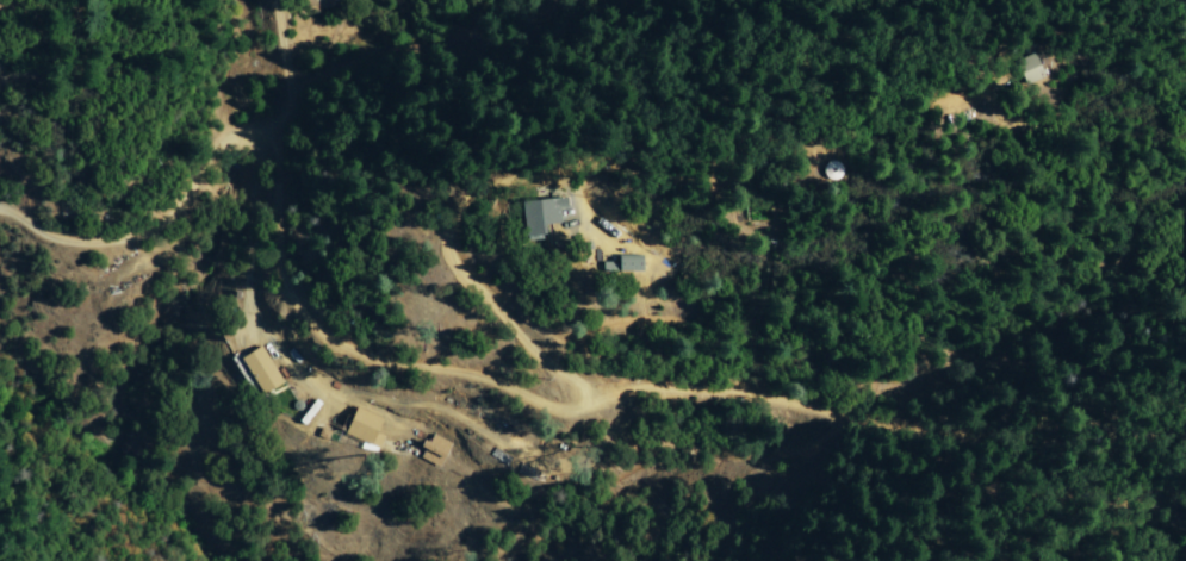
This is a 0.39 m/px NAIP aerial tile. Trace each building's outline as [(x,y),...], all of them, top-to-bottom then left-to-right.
[(1012,62),(1023,86),(1042,76),(1032,54),(1012,62)] [(521,235),(542,234),(541,225),(559,224),(558,209),(565,208),(564,197),(519,200),(521,235)] [(238,358),(260,395),(281,383),(259,346),(238,358)] [(382,436),(373,432),(378,419),(352,408),(341,435),(377,449),(382,436)]
